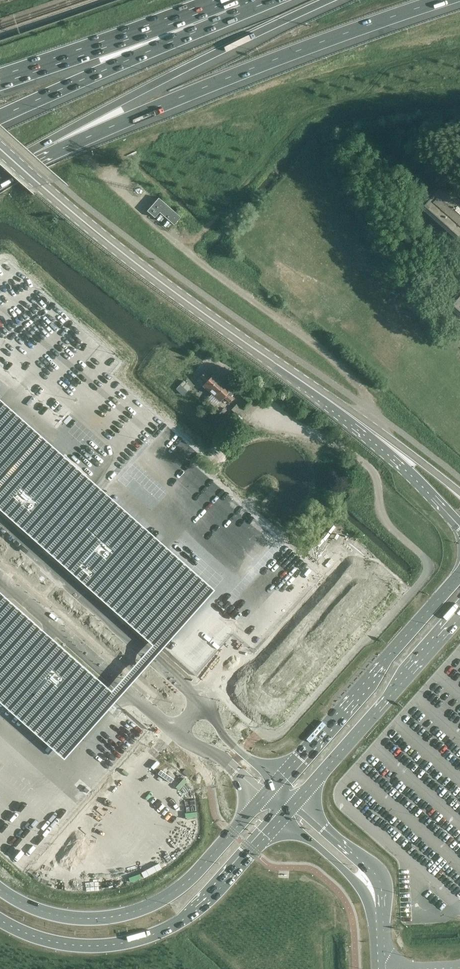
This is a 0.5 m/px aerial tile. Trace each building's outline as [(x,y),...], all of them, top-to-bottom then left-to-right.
[(424,206),(458,237),(459,238),(459,208),(439,190),(424,206)] [(157,199),(147,211),(155,218),(160,212),(174,225),(175,224),(181,217),(158,198),(157,199)] [(451,305),(459,312),(459,295),(451,305)] [(199,385),(208,393),(219,380),(210,372),(207,376),(201,371),(198,375),(203,381),(199,385)] [(161,386),(168,379),(163,374),(156,382),(161,386)] [(196,399),(197,399),(191,394),(194,391),(184,380),(176,388),(184,395),(183,396),(196,409),(201,404),(196,399)] [(228,388),(219,380),(208,393),(217,401),(221,396),(227,402),(231,397),(225,392),(228,388)] [(226,423),(228,425),(242,410),(236,404),(231,409),(234,412),(230,417),(231,418),(226,423)] [(0,479),(0,499),(34,529),(72,487),(28,447),(0,479)] [(69,464),(65,469),(77,479),(81,474),(69,464)] [(109,503),(81,538),(123,577),(154,544),(109,503)] [(80,558),(73,566),(107,595),(114,588),(80,558)] [(59,650),(29,686),(71,722),(102,687),(59,650)]
